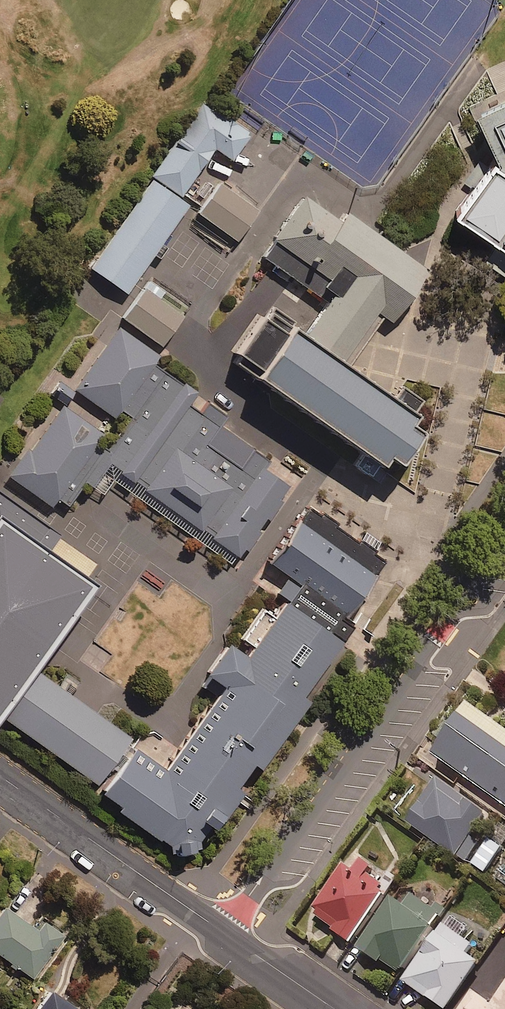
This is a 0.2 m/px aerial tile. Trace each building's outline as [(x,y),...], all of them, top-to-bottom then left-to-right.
[(260,117),(220,88),(187,134),(212,153),(226,134),(240,144),(260,117)] [(461,188),(504,220),(504,98),(482,111),(498,137),(461,188)] [(218,164),(185,140),(98,260),(131,284),(218,164)] [(270,198),(227,167),(201,203),(244,234),(270,198)] [(434,269),(314,184),(269,247),(334,293),(314,322),(277,297),(238,351),(395,462),(433,408),(359,356),(390,311),(399,318),(434,269)] [(197,301),(160,275),(131,316),(167,342),(197,301)] [(164,345),(115,310),(73,368),(122,403),(164,345)] [(201,391),(165,365),(85,475),(110,493),(130,466),(141,474),(201,391)] [(116,421),(66,385),(16,453),(67,489),(116,421)] [(233,471),(182,434),(149,479),(200,515),(233,471)] [(296,481),(262,457),(212,525),(247,550),(296,481)] [(141,727),(110,770),(204,838),(360,622),(341,609),(386,546),(303,487),(272,530),(304,553),(250,628),(232,616),(212,643),(235,660),(170,749),(141,727)] [(0,488),(0,702),(103,564),(0,488)] [(134,731),(35,658),(4,701),(103,774),(134,731)] [(471,710),(436,759),(504,808),(504,733),(471,710)] [(486,818),(437,787),(410,829),(458,861),(486,818)] [(503,850),(489,840),(471,865),(485,876),(503,850)] [(373,872),(355,860),(314,918),(353,945),(389,895),(368,880),(373,872)] [(441,921),(407,897),(399,909),(393,905),(359,954),(378,967),(381,964),(401,978),(441,921)] [(0,900),(0,952),(31,974),(62,930),(39,914),(33,923),(0,900)] [(453,923),(406,986),(437,1008),(451,1008),(480,969),(468,960),(474,952),(465,945),(471,936),(453,923)] [(46,983),(29,1008),(82,1008),(46,983)] [(492,1008),(474,995),(464,1008),(504,1008),(504,991),(492,1008)]
